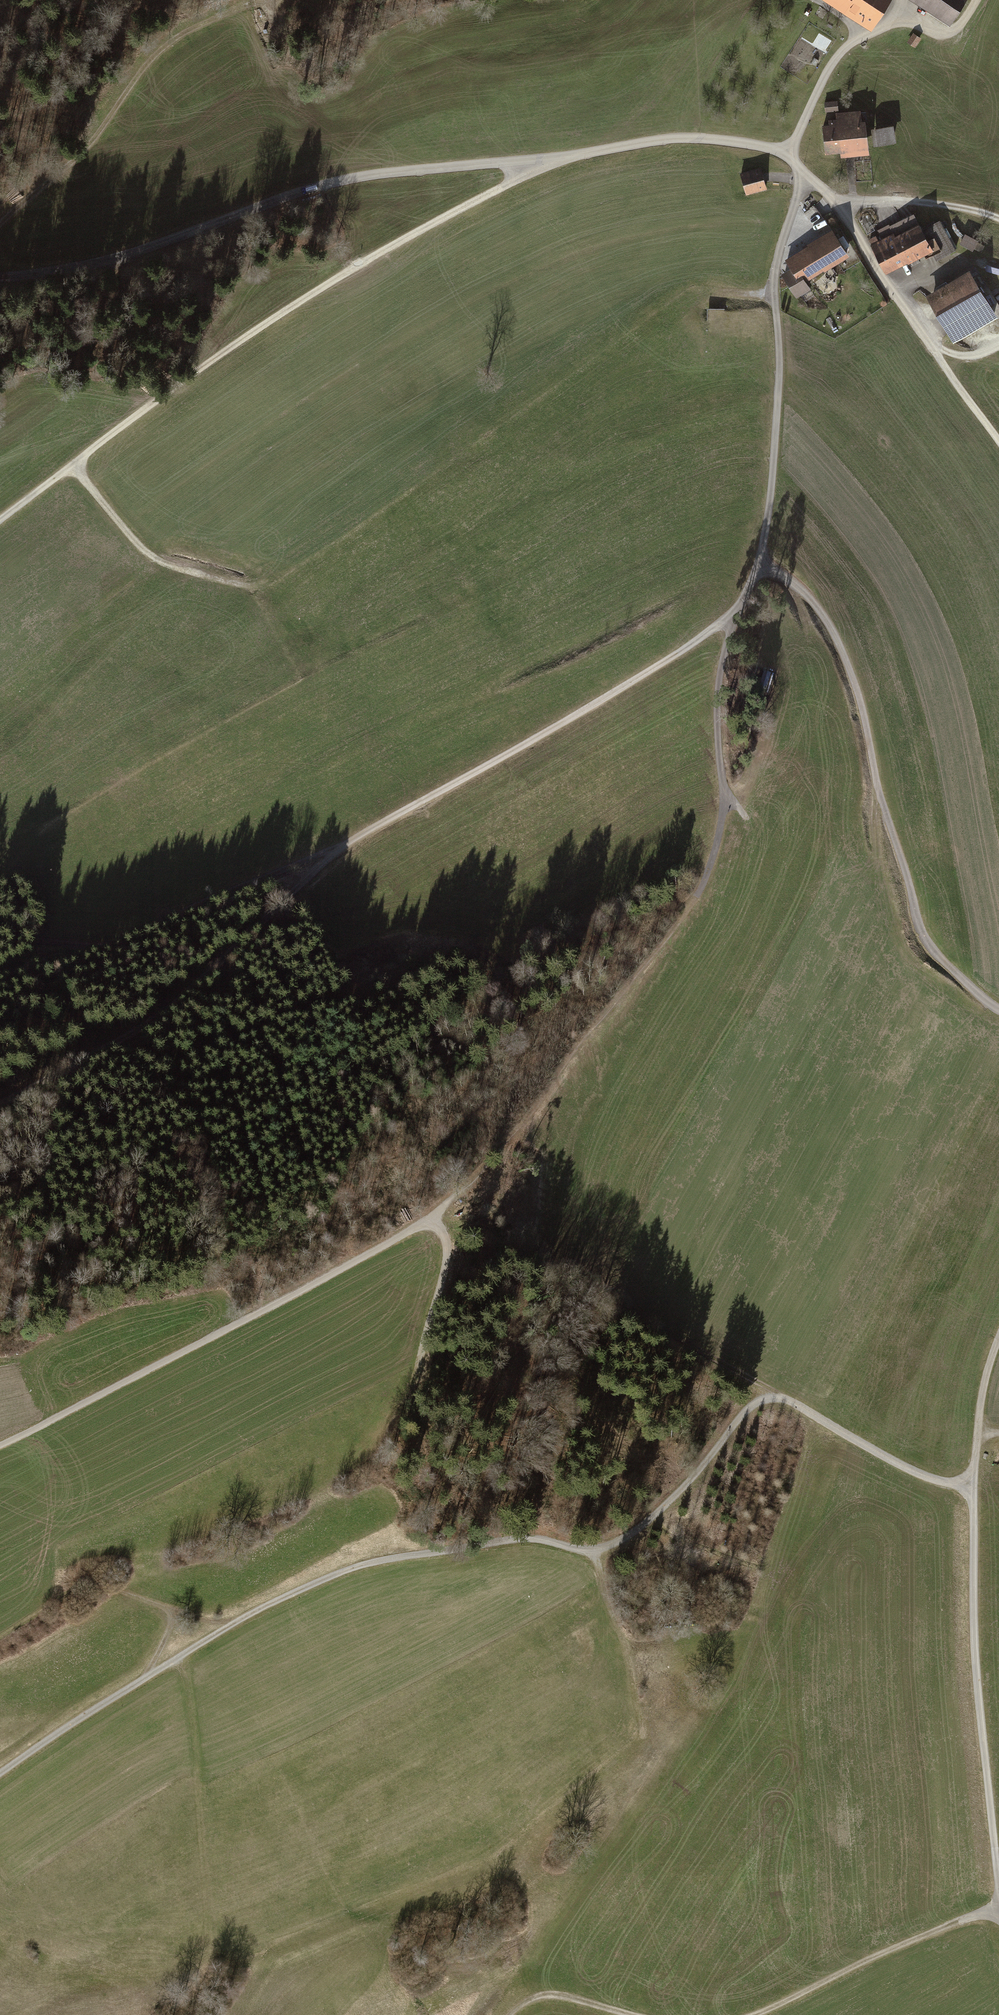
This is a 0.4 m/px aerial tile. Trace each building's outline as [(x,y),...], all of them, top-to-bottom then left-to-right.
[(846,17),(856,0),(824,0),(822,2),(846,17)] [(860,25),(875,0),(856,0),(846,17),(860,25)] [(860,25),(872,33),(892,0),(875,0),(860,25)] [(912,3),(952,28),(970,0),(913,0),(912,3)] [(922,40),(913,35),(907,44),(916,49),(922,40)] [(837,98),(822,99),(823,109),(838,108),(837,98)] [(841,154),(870,151),(866,112),(861,112),(861,108),(836,111),(836,115),(828,116),(829,121),(824,122),(827,150),(840,149),(841,154)] [(894,121),(873,126),(876,143),(898,139),(894,121)] [(761,166),(741,171),(746,193),(767,188),(761,166)] [(915,211),(890,225),(908,259),(933,245),(928,236),(923,226),(915,211)] [(940,217),(923,226),(928,236),(934,233),(941,246),(932,251),(936,259),(956,249),(940,217)] [(885,271),(908,259),(890,225),(889,224),(877,230),(881,237),(878,239),(876,235),(869,238),(871,243),(870,243),(885,271)] [(809,243),(786,258),(791,266),(780,273),(796,297),(812,287),(806,279),(849,252),(833,226),(808,242),(809,243)] [(964,234),(960,241),(982,253),(986,245),(964,234)] [(926,293),(956,340),(998,313),(998,311),(971,266),(926,293)] [(766,693),(772,673),(764,671),(758,691),(766,693)]
